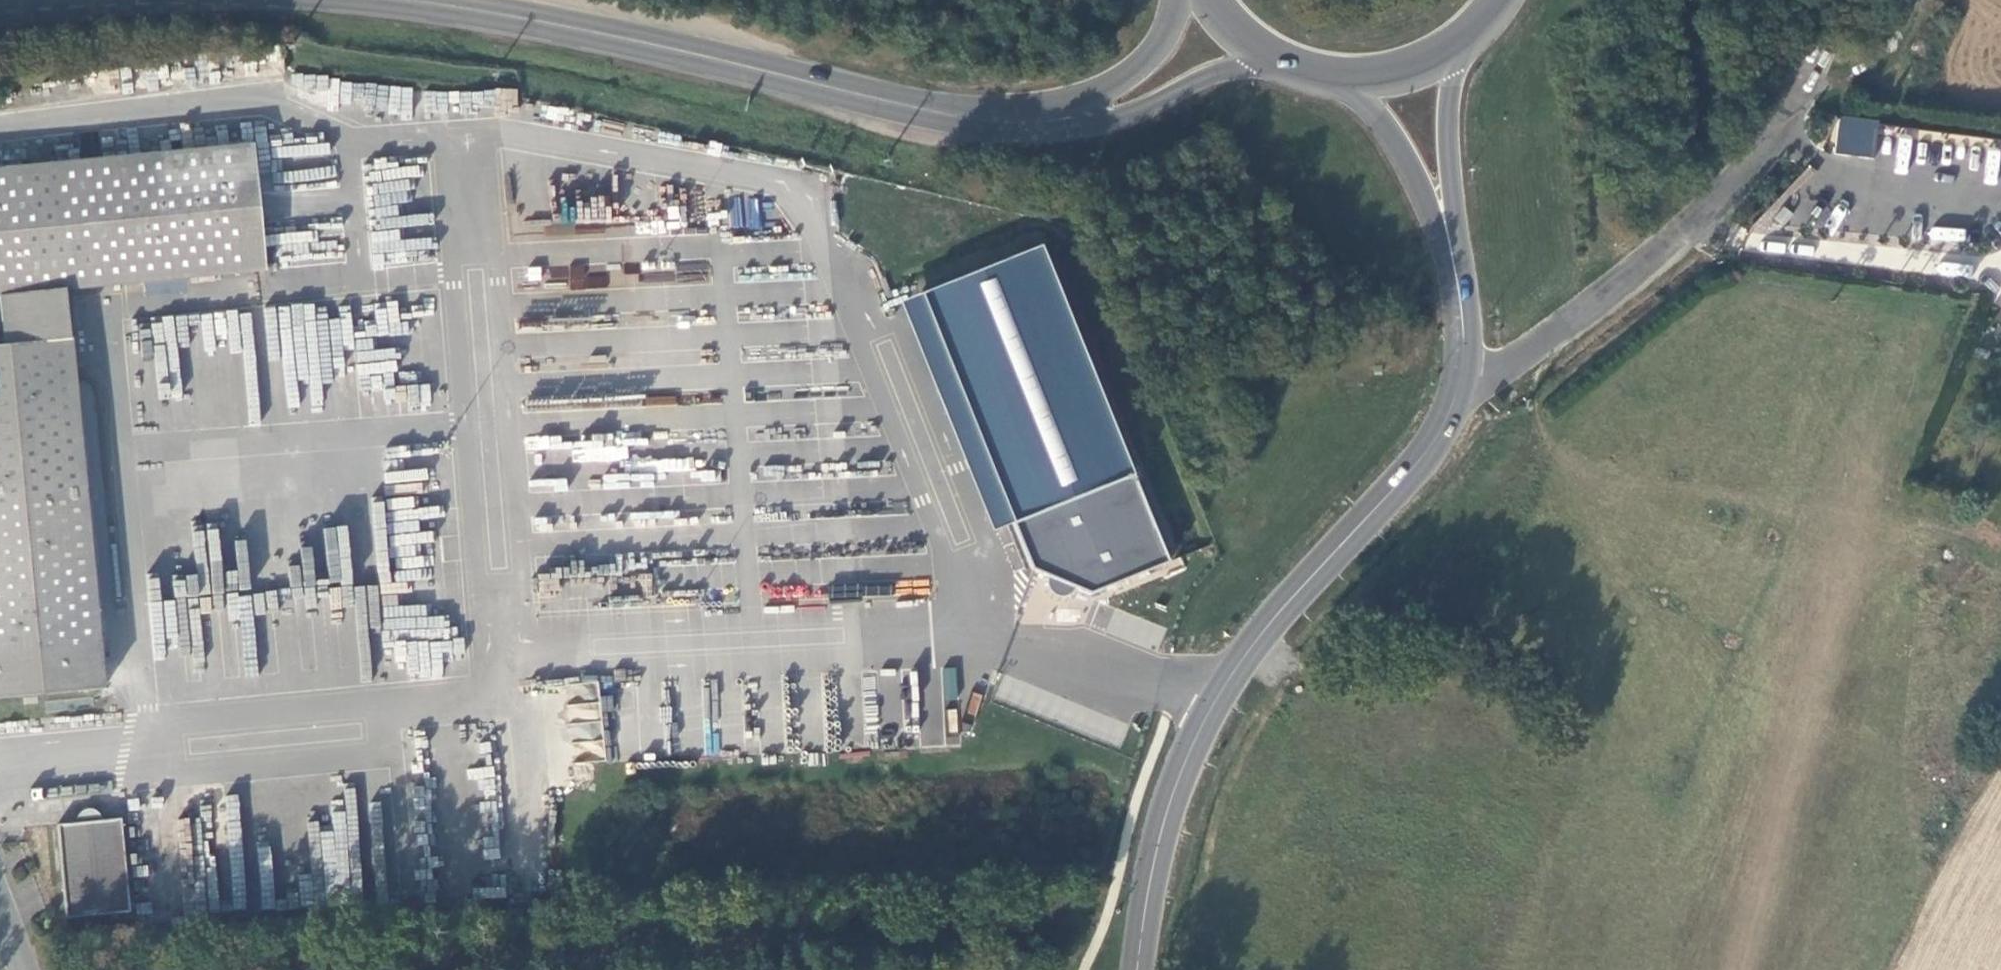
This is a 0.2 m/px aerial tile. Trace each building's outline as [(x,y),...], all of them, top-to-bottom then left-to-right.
[(1837,116),(1834,153),(1875,157),(1878,119),(1837,116)] [(0,171),(0,697),(71,690),(32,299),(230,279),(218,150),(0,171)] [(1794,193),(1791,226),(1832,228),(1834,196),(1794,193)] [(1091,598),(1166,563),(1038,248),(917,295),(1030,572),(1091,598)] [(85,436),(97,586),(111,585),(99,435),(85,436)] [(599,699),(564,704),(572,763),(607,758),(599,699)] [(115,812),(37,818),(44,921),(123,916),(115,812)]
